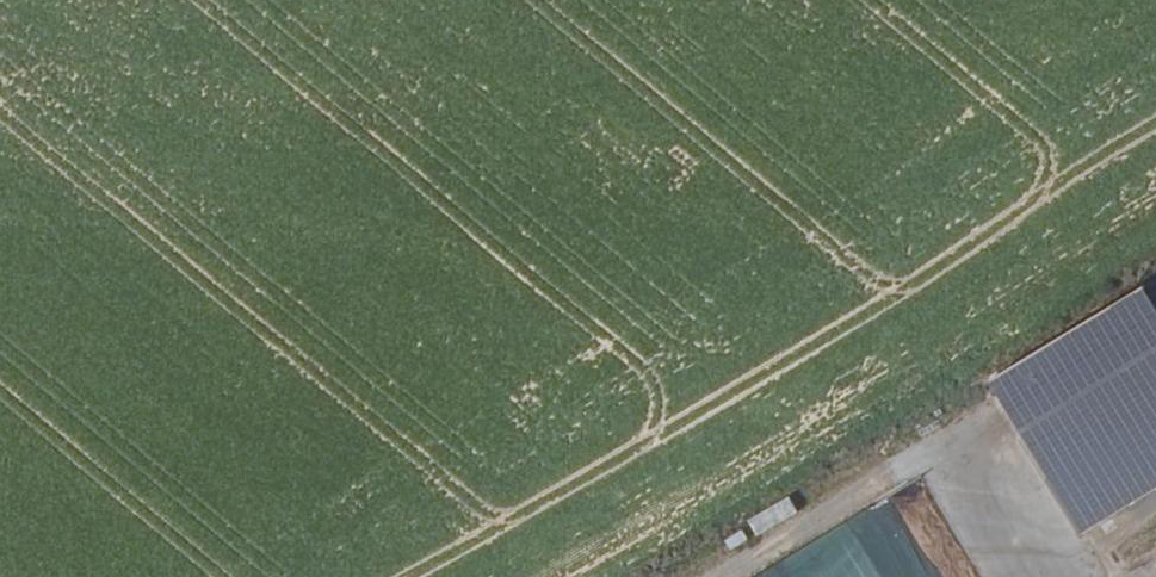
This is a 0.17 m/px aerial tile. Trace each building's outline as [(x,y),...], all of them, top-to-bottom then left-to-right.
[(987,378),(1078,534),(1155,487),(1155,313),(1141,288),(987,378)] [(920,489),(762,576),(969,576),(920,489)] [(755,536),(797,514),(789,498),(747,520),(755,536)]
